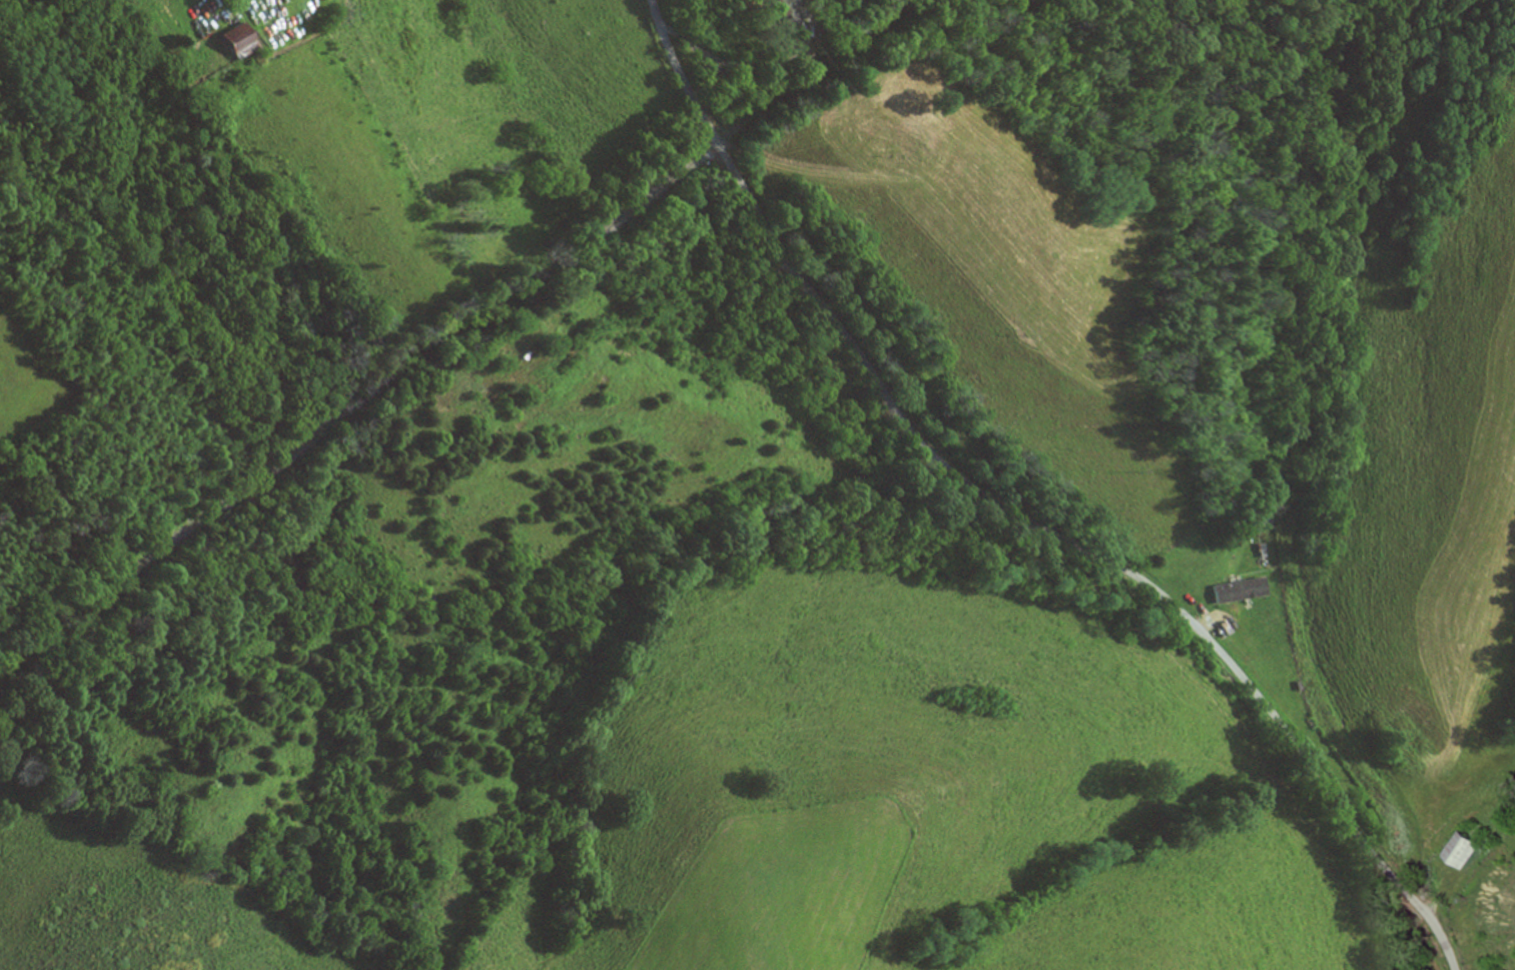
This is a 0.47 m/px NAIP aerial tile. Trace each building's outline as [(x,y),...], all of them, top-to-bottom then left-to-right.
[(263,48),(249,20),(227,32),(241,60),(263,48)] [(1271,595),(1268,576),(1215,584),(1218,603),(1271,595)] [(1466,868),(1482,842),(1461,830),(1446,856),(1466,868)]
